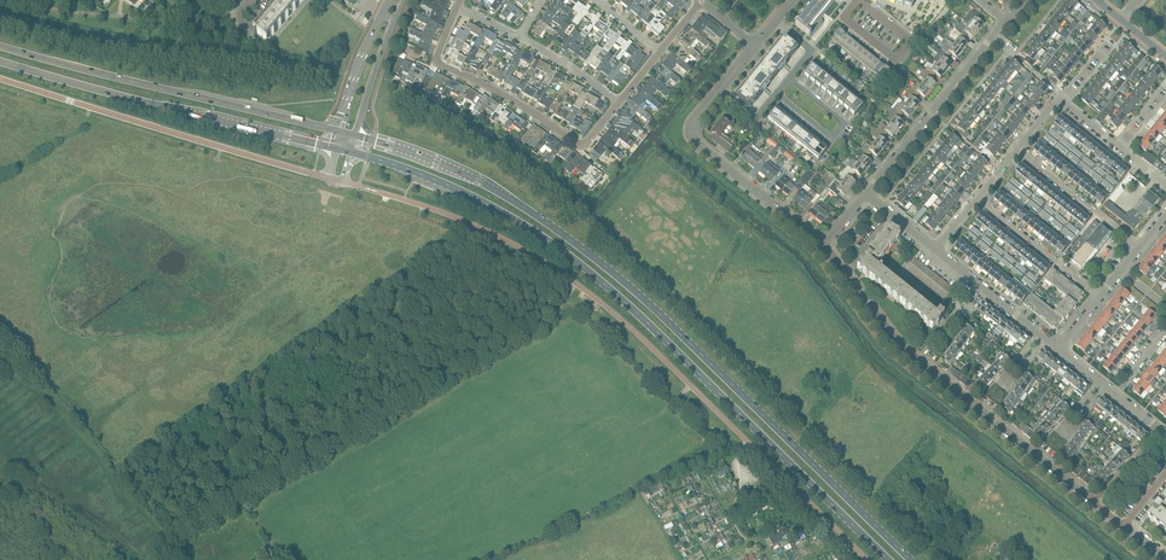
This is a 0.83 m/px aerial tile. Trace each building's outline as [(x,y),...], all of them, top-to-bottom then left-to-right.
[(139,3),(136,0),(126,0),(135,8),(139,3)] [(257,35),(267,44),(304,0),(286,0),(257,35)] [(435,5),(425,0),(424,0),(422,3),(421,5),(432,11),(428,19),(439,24),(443,16),(442,15),(445,10),(435,5)] [(449,0),(437,0),(435,5),(445,10),(449,1),(449,0)] [(494,2),(490,8),(492,10),(491,11),(495,14),(494,14),(505,0),(504,0),(492,0),(494,2)] [(501,15),(507,19),(510,22),(514,16),(517,18),(522,12),(513,5),(515,2),(512,0),(507,0),(507,1),(506,2),(506,3),(504,5),(507,7),(501,15)] [(563,4),(558,0),(554,0),(553,1),(554,2),(548,9),(555,15),(555,14),(559,9),(568,15),(572,10),(563,3),(563,4)] [(625,10),(629,13),(631,10),(638,16),(643,10),(638,5),(643,0),(634,0),(633,1),(628,7),(625,10)] [(661,10),(668,2),(670,0),(661,0),(656,6),(661,10)] [(666,15),(672,19),(687,2),(685,0),(683,0),(681,2),(679,0),(670,0),(668,2),(673,7),(666,15)] [(796,25),(806,33),(809,30),(833,0),(816,0),(796,25)] [(1074,9),(1079,4),(1074,0),(1069,0),(1066,3),(1074,9)] [(643,10),(638,16),(636,19),(639,22),(641,19),(648,25),(654,19),(649,14),(656,6),(651,2),(651,1),(643,10)] [(586,7),(578,2),(576,4),(573,9),(578,13),(572,22),(577,26),(583,18),(588,11),(591,7),(588,4),(586,7)] [(1062,9),(1069,15),(1074,9),(1066,3),(1062,9)] [(1088,11),(1084,8),(1079,14),(1081,16),(1082,15),(1083,16),(1088,11)] [(546,13),(541,20),(541,21),(548,26),(551,20),(560,26),(564,21),(564,22),(564,21),(561,19),(555,14),(555,15),(548,9),(545,12),(546,13)] [(1057,15),(1065,21),(1069,15),(1062,9),(1057,15)] [(661,10),(654,19),(648,25),(646,28),(649,30),(650,29),(651,28),(652,29),(651,30),(658,36),(665,27),(659,23),(666,15),(661,10)] [(967,17),(964,21),(970,25),(978,31),(983,25),(979,21),(977,19),(979,16),(973,10),(967,17)] [(596,16),(588,11),(583,18),(589,22),(582,31),(588,35),(593,27),(599,19),(599,20),(602,16),(598,13),(596,16)] [(1087,19),(1088,20),(1093,15),(1089,12),(1084,18),(1086,19),(1087,19)] [(439,24),(428,19),(418,14),(417,15),(415,20),(426,25),(422,34),(433,39),(437,30),(436,30),(439,24)] [(697,20),(691,28),(700,35),(706,28),(716,35),(722,27),(707,15),(705,18),(702,16),(698,20),(697,20)] [(1065,21),(1057,15),(1053,20),(1060,26),(1065,21)] [(593,27),(599,31),(593,40),(598,44),(604,36),(609,28),(612,24),(608,22),(606,25),(599,20),(599,19),(593,27)] [(548,26),(541,21),(541,20),(540,20),(537,23),(538,24),(532,32),(540,37),(544,31),(552,37),(556,32),(554,30),(548,26)] [(1056,32),(1060,26),(1053,20),(1048,26),(1056,32)] [(1094,26),(1102,32),(1106,26),(1099,20),(1094,26)] [(558,29),(556,32),(552,37),(550,40),(553,43),(556,40),(563,45),(569,38),(568,38),(563,34),(569,25),(564,22),(564,21),(560,26),(558,29)] [(959,24),(955,29),(963,36),(966,33),(968,34),(972,38),(978,31),(970,25),(964,21),(962,24),(961,25),(959,24)] [(460,29),(455,37),(465,43),(471,32),(478,37),(482,30),(469,22),(464,31),(460,29)] [(1048,26),(1044,31),(1051,38),(1053,40),(1058,34),(1056,32),(1048,26)] [(1090,31),(1097,37),(1102,32),(1094,26),(1090,31)] [(433,39),(422,34),(412,28),(411,30),(409,34),(420,40),(416,48),(426,53),(431,44),(430,44),(433,39)] [(482,30),(478,37),(474,45),(479,49),(485,38),(493,43),(497,36),(483,28),(482,30)] [(617,34),(609,28),(604,36),(609,40),(603,49),(609,53),(614,44),(620,37),(622,33),(619,31),(617,34)] [(688,32),(681,40),(690,47),(696,40),(706,47),(710,43),(700,35),(691,28),(692,28),(688,33),(688,32)] [(563,45),(561,48),(565,51),(567,48),(575,53),(580,46),(579,46),(574,42),(580,33),(575,29),(568,38),(569,38),(563,45)] [(955,29),(950,35),(957,41),(954,44),(962,51),(967,44),(961,39),(963,36),(955,29)] [(837,43),(845,34),(839,30),(830,41),(835,46),(837,43)] [(1047,43),(1051,38),(1044,31),(1039,37),(1047,43)] [(1085,37),(1093,43),(1097,37),(1090,31),(1085,37)] [(837,43),(842,47),(850,38),(845,34),(837,43)] [(459,53),(465,43),(455,37),(451,35),(447,44),(450,46),(454,48),(449,57),(463,65),(464,63),(467,58),(459,53)] [(744,79),(732,93),(739,99),(749,107),(750,108),(763,92),(765,89),(783,68),(784,65),(797,49),(796,48),(780,35),(767,51),(766,52),(746,76),(744,79)] [(1083,35),(1080,38),(1083,40),(1081,43),(1088,49),(1093,43),(1085,37),(1083,35)] [(1070,36),(1066,41),(1068,42),(1068,41),(1070,43),(1073,46),(1076,42),(1073,40),(1073,39),(1070,36)] [(586,37),(579,46),(580,46),(575,53),(572,56),(576,59),(578,56),(585,61),(591,54),(590,54),(585,50),(591,41),(586,37)] [(619,61),(625,52),(630,45),(632,43),(629,40),(627,42),(620,37),(614,44),(620,48),(614,57),(619,61)] [(1042,49),(1047,43),(1039,37),(1034,43),(1042,49)] [(850,38),(842,47),(841,48),(846,53),(855,42),(850,38)] [(500,40),(496,46),(491,55),(498,59),(503,51),(513,56),(508,64),(517,48),(507,42),(506,44),(500,40)] [(672,52),(672,53),(684,62),(690,55),(696,60),(700,55),(690,47),(681,40),(679,43),(683,46),(675,55),(672,52)] [(946,44),(941,50),(947,56),(950,52),(952,54),(956,57),(962,51),(954,44),(949,40),(946,44)] [(1078,40),(1076,43),(1078,45),(1076,48),(1084,54),(1088,49),(1081,43),(1078,40)] [(936,46),(929,41),(926,45),(933,50),(936,46)] [(855,42),(846,53),(851,57),(860,46),(855,42)] [(1045,51),(1042,49),(1034,43),(1030,48),(1037,55),(1040,57),(1045,51)] [(1123,48),(1130,54),(1132,56),(1134,53),(1132,52),(1135,49),(1127,43),(1123,48)] [(491,55),(496,46),(492,44),(487,53),(491,55)] [(479,49),(474,45),(467,58),(464,63),(477,71),(481,64),(473,59),(479,49)] [(602,62),(596,58),(602,49),(597,45),(590,54),(591,54),(585,61),(583,64),(587,66),(589,64),(597,69),(602,62)] [(625,52),(631,56),(624,65),(630,69),(643,51),(640,49),(638,51),(630,45),(625,52)] [(857,60),(865,50),(860,46),(851,57),(857,61),(858,60),(857,60)] [(935,56),(933,60),(935,62),(938,64),(946,71),(951,64),(947,60),(945,59),(947,56),(941,50),(936,46),(933,50),(938,54),(935,56)] [(525,73),(534,57),(524,51),(523,53),(517,49),(518,48),(517,48),(508,64),(515,68),(520,60),(530,65),(527,69),(525,73)] [(1033,60),(1037,55),(1030,48),(1025,54),(1028,56),(1024,61),(1031,66),(1035,62),(1033,60)] [(1071,54),(1079,60),(1084,54),(1076,48),(1071,54)] [(1126,60),(1130,54),(1123,48),(1118,54),(1126,60)] [(862,64),(870,55),(865,50),(857,60),(858,60),(862,64)] [(1068,51),(1066,54),(1069,56),(1067,59),(1074,66),(1079,60),(1071,54),(1068,51)] [(491,55),(487,53),(483,61),(486,63),(491,55)] [(608,53),(602,62),(597,69),(595,70),(599,73),(600,71),(608,76),(613,69),(608,65),(614,57),(608,53)] [(690,67),(684,62),(672,53),(669,57),(668,56),(662,64),(670,72),(676,64),(686,72),(690,67)] [(1118,54),(1113,60),(1121,66),(1126,60),(1118,54)] [(1141,54),(1136,60),(1138,61),(1140,62),(1145,56),(1141,54)] [(491,55),(486,63),(483,69),(489,73),(489,74),(499,80),(508,64),(503,72),(494,67),(498,59),(491,55)] [(875,59),(870,55),(862,64),(867,68),(868,68),(875,59)] [(391,74),(397,77),(400,78),(402,74),(403,71),(408,74),(413,64),(405,59),(399,57),(391,74)] [(535,57),(534,57),(525,73),(532,77),(537,69),(547,75),(542,83),(542,84),(551,67),(541,61),(540,62),(534,59),(535,57)] [(875,59),(868,68),(867,68),(865,70),(871,74),(873,72),(880,63),(875,59)] [(1018,73),(1023,67),(1013,59),(1008,65),(1018,73)] [(1062,65),(1070,71),(1074,66),(1067,59),(1062,65)] [(1116,71),(1121,66),(1113,60),(1109,65),(1116,71)] [(608,76),(606,79),(610,81),(611,79),(612,80),(619,85),(624,78),(625,76),(620,72),(624,65),(619,61),(618,63),(616,66),(613,69),(608,76)] [(930,63),(925,70),(931,75),(934,72),(936,74),(940,77),(946,71),(938,64),(935,62),(932,65),(930,63)] [(809,79),(819,68),(813,63),(803,75),(804,75),(804,74),(808,77),(809,77),(810,78),(809,79)] [(873,72),(878,76),(885,67),(880,63),(873,72)] [(1049,65),(1048,63),(1045,67),(1048,70),(1049,69),(1055,74),(1053,77),(1052,75),(1049,79),(1055,84),(1058,80),(1061,83),(1065,77),(1058,71),(1051,66),(1052,65),(1050,64),(1049,65)] [(407,76),(405,80),(406,80),(408,81),(411,83),(414,76),(423,80),(420,85),(419,87),(422,89),(423,86),(429,77),(425,75),(428,69),(419,65),(419,66),(413,64),(408,74),(407,76)] [(525,73),(520,81),(511,76),(515,68),(508,64),(499,80),(500,79),(507,82),(506,84),(516,90),(525,73)] [(662,72),(655,80),(664,87),(670,80),(676,84),(680,80),(670,72),(662,64),(661,65),(666,68),(662,72)] [(1013,79),(1018,73),(1008,65),(1003,71),(1011,77),(1013,79)] [(1058,65),(1055,69),(1058,71),(1065,77),(1070,71),(1062,65),(1060,67),(1058,65)] [(1109,65),(1104,71),(1112,77),(1115,79),(1119,74),(1116,71),(1109,65)] [(1156,65),(1151,71),(1159,77),(1163,71),(1156,65)] [(557,94),(558,95),(568,77),(557,71),(556,72),(550,69),(552,67),(551,67),(542,84),(549,87),(553,79),(563,85),(557,94)] [(883,80),(890,71),(885,67),(878,76),(883,80)] [(815,84),(824,72),(819,68),(809,79),(810,79),(814,82),(816,83),(815,84)] [(925,70),(919,76),(925,80),(922,84),(930,90),(935,84),(929,79),(931,75),(925,70)] [(1006,82),(1011,77),(1003,71),(999,76),(1006,82)] [(1110,80),(1112,77),(1104,71),(1100,77),(1107,83),(1109,84),(1112,82),(1110,80)] [(1151,71),(1146,77),(1154,83),(1159,77),(1151,71)] [(820,88),(821,88),(830,77),(824,72),(815,84),(816,83),(820,87),(820,86),(821,87),(820,88)] [(432,79),(427,88),(432,91),(434,89),(442,93),(450,80),(442,75),(441,76),(436,73),(432,79)] [(528,85),(532,77),(525,73),(516,90),(517,88),(523,92),(522,93),(533,99),(542,84),(542,83),(537,91),(528,85)] [(1035,77),(1031,74),(1026,80),(1028,82),(1029,81),(1030,82),(1035,77)] [(642,89),(642,90),(651,96),(657,88),(666,96),(670,92),(664,87),(655,80),(652,77),(653,77),(652,76),(651,76),(648,81),(642,89)] [(994,82),(1002,88),(1004,90),(1009,84),(1006,82),(999,76),(994,82)] [(423,86),(427,88),(432,79),(429,77),(423,86)] [(568,77),(558,95),(565,99),(569,90),(579,96),(573,106),(584,88),(573,82),(572,83),(566,80),(568,77)] [(830,77),(821,88),(825,91),(826,91),(827,92),(826,93),(836,81),(830,77)] [(1100,77),(1095,82),(1103,88),(1107,83),(1100,77)] [(1149,89),(1154,83),(1146,77),(1142,82),(1149,89)] [(455,82),(450,80),(442,93),(441,96),(447,98),(450,92),(459,96),(464,86),(456,82),(455,82)] [(832,97),(841,86),(836,81),(826,93),(827,92),(831,96),(831,95),(833,96),(832,97)] [(914,83),(909,90),(915,95),(918,92),(920,93),(924,97),(930,90),(922,84),(918,81),(915,84),(914,83)] [(997,94),(1002,88),(994,82),(990,88),(997,94)] [(1036,88),(1044,94),(1048,88),(1041,82),(1036,88)] [(1098,94),(1103,88),(1095,82),(1091,88),(1098,94)] [(1142,82),(1137,88),(1145,94),(1149,89),(1142,82)] [(544,96),(549,87),(542,84),(533,99),(533,98),(540,102),(539,103),(549,109),(558,95),(557,94),(554,101),(544,96)] [(469,89),(464,86),(459,96),(455,102),(461,105),(464,98),(473,103),(479,93),(470,88),(469,89)] [(837,102),(847,90),(841,86),(832,97),(832,98),(832,97),(837,100),(838,101),(837,102)] [(1135,91),(1133,94),(1140,100),(1145,94),(1137,88),(1134,86),(1132,88),(1135,91)] [(573,106),(580,110),(585,102),(598,109),(602,102),(599,101),(600,99),(589,93),(588,95),(582,91),(584,88),(573,106)] [(990,88),(985,93),(993,99),(995,101),(998,98),(995,96),(997,94),(990,88)] [(1032,93),(1039,99),(1044,94),(1036,88),(1032,93)] [(1094,100),(1098,94),(1091,88),(1086,94),(1094,100)] [(656,109),(660,104),(659,103),(642,90),(639,94),(638,93),(632,101),(641,108),(647,101),(656,109)] [(843,106),(843,107),(853,95),(847,90),(837,102),(838,102),(842,105),(843,104),(844,105),(843,106)] [(909,90),(904,96),(909,100),(906,104),(914,110),(919,104),(913,98),(915,95),(909,90)] [(990,103),(993,99),(985,93),(981,99),(988,105),(990,107),(992,104),(990,103)] [(1027,99),(1035,105),(1039,99),(1032,93),(1027,99)] [(472,111),(471,112),(474,114),(476,115),(478,112),(481,115),(486,108),(494,114),(500,104),(492,99),(483,94),(476,105),(472,111)] [(1091,103),(1094,100),(1086,94),(1081,99),(1090,106),(1092,104),(1091,103)] [(1138,103),(1140,100),(1133,94),(1128,99),(1136,105),(1137,106),(1138,104),(1138,103)] [(560,107),(565,99),(558,95),(549,109),(556,113),(555,114),(565,120),(565,121),(573,106),(570,112),(560,107)] [(849,111),(858,99),(853,95),(843,107),(844,106),(848,109),(849,110),(849,111)] [(899,98),(891,108),(893,109),(899,115),(902,112),(904,113),(909,117),(914,110),(906,104),(903,102),(902,101),(899,98)] [(1114,98),(1110,101),(1114,104),(1115,103),(1121,108),(1119,111),(1126,117),(1131,111),(1123,105),(1117,100),(1118,100),(1116,98),(1115,99),(1114,98)] [(858,99),(849,111),(853,114),(854,113),(855,114),(854,116),(855,116),(864,104),(858,99)] [(981,99),(976,105),(984,111),(986,113),(988,111),(986,108),(988,105),(981,99)] [(1020,103),(1022,105),(1030,111),(1035,105),(1027,99),(1025,102),(1022,100),(1020,103)] [(1128,99),(1123,105),(1131,111),(1136,105),(1128,99)] [(628,106),(622,113),(631,120),(637,113),(646,121),(650,116),(641,108),(632,101),(632,102),(629,106),(628,106)] [(500,104),(494,114),(490,119),(495,123),(499,116),(507,122),(514,113),(505,107),(505,108),(500,104)] [(979,116),(984,111),(976,105),(971,110),(979,116)] [(1018,110),(1025,116),(1030,111),(1022,105),(1018,110)] [(580,110),(573,106),(565,121),(571,124),(570,126),(581,132),(583,128),(587,131),(592,123),(587,120),(586,124),(576,118),(580,110)] [(773,124),(783,112),(782,113),(780,112),(781,112),(777,108),(777,107),(767,119),(773,124)] [(893,109),(887,116),(893,120),(890,124),(897,129),(898,130),(903,123),(897,118),(899,115),(893,109)] [(1104,109),(1095,120),(1100,124),(1107,115),(1110,113),(1108,111),(1107,110),(1106,110),(1104,109)] [(971,110),(967,116),(974,122),(979,116),(971,110)] [(1013,116),(1021,122),(1025,116),(1018,110),(1013,116)] [(1119,111),(1114,116),(1122,122),(1126,117),(1119,111)] [(783,112),(773,124),(779,128),(788,117),(787,118),(786,117),(786,116),(782,113),(783,112)] [(507,122),(503,127),(508,131),(513,125),(521,130),(522,129),(524,130),(526,128),(530,123),(519,115),(518,116),(514,113),(507,122)] [(636,133),(641,128),(631,120),(622,113),(623,114),(619,118),(618,117),(612,125),(613,126),(625,135),(630,129),(631,128),(636,133)] [(1122,122),(1114,116),(1110,113),(1107,115),(1112,119),(1110,122),(1117,128),(1122,122)] [(1054,123),(1053,125),(1056,127),(1053,130),(1056,133),(1058,130),(1066,120),(1061,115),(1057,120),(1054,123)] [(970,128),(974,122),(967,116),(962,122),(970,128)] [(1021,122),(1013,116),(1009,122),(1016,128),(1021,122)] [(788,117),(779,128),(785,133),(794,121),(793,122),(792,121),(788,117),(789,117),(788,117)] [(1165,128),(1165,121),(1162,117),(1160,119),(1159,118),(1156,122),(1165,129),(1165,128)] [(723,119),(712,132),(714,134),(717,136),(714,140),(728,152),(735,143),(722,133),(725,129),(726,128),(729,130),(730,130),(731,130),(732,129),(732,127),(732,126),(730,124),(723,119)] [(1066,120),(1058,130),(1064,135),(1066,132),(1072,124),(1066,120)] [(794,121),(785,133),(790,137),(800,126),(799,126),(799,127),(797,126),(798,125),(794,122),(794,121)] [(970,128),(962,122),(958,127),(960,130),(958,133),(966,140),(970,135),(970,134),(967,131),(970,128)] [(1016,128),(1009,122),(1004,127),(1012,133),(1016,128)] [(1152,128),(1160,135),(1165,129),(1156,122),(1153,126),(1154,126),(1152,128)] [(882,123),(877,129),(884,135),(886,131),(892,137),(898,130),(897,129),(890,124),(887,127),(882,123)] [(532,136),(539,142),(546,133),(539,127),(538,127),(534,124),(533,125),(529,129),(522,138),(527,142),(532,136)] [(769,129),(764,124),(761,128),(766,132),(769,129)] [(1078,129),(1072,124),(1066,132),(1072,137),(1078,129)] [(608,130),(602,137),(614,147),(617,142),(615,140),(617,137),(630,148),(633,143),(631,141),(631,140),(625,135),(613,126),(609,130),(608,130)] [(800,126),(790,137),(796,142),(805,130),(804,131),(803,130),(799,127),(800,126)] [(1003,129),(1000,133),(1007,139),(1012,133),(1004,127),(1003,126),(1001,128),(1003,129)] [(875,128),(870,134),(877,140),(874,143),(882,150),(887,143),(881,138),(884,135),(877,129),(875,128)] [(1156,140),(1160,135),(1152,128),(1151,130),(1150,130),(1147,133),(1156,140)] [(1072,137),(1069,140),(1075,144),(1077,141),(1083,134),(1078,129),(1072,137)] [(805,130),(796,142),(801,147),(811,135),(810,136),(809,135),(809,134),(805,131),(805,130)] [(551,137),(546,133),(539,142),(532,151),(537,155),(539,151),(540,151),(545,145),(552,151),(559,142),(552,136),(551,137)] [(757,133),(751,141),(754,143),(761,135),(757,133)] [(1000,133),(995,139),(1003,145),(1007,139),(1000,133)] [(1143,140),(1151,146),(1153,148),(1155,145),(1153,144),(1156,140),(1147,133),(1144,137),(1145,138),(1143,140)] [(962,142),(960,140),(953,134),(948,139),(955,146),(958,148),(962,142)] [(1077,141),(1083,146),(1089,138),(1083,134),(1077,141)] [(811,135),(801,147),(807,151),(817,139),(816,139),(816,140),(814,139),(815,139),(811,136),(811,135)] [(614,147),(602,137),(602,138),(603,138),(599,143),(599,142),(592,150),(601,157),(607,149),(617,157),(621,152),(614,147)] [(983,138),(981,137),(973,146),(977,149),(985,139),(983,137),(983,138)] [(1089,150),(1095,143),(1089,138),(1083,146),(1089,150)] [(817,139),(807,151),(813,156),(822,144),(821,145),(820,144),(820,143),(816,140),(817,140),(817,139)] [(943,145),(951,151),(954,154),(956,151),(953,149),(955,146),(948,139),(943,145)] [(995,139),(991,144),(998,150),(1003,145),(995,139)] [(1037,145),(1033,149),(1039,154),(1045,146),(1047,143),(1042,139),(1038,143),(1037,145)] [(1139,145),(1146,152),(1151,146),(1143,140),(1142,142),(1141,141),(1138,145),(1139,145)] [(548,156),(545,160),(553,166),(554,158),(557,155),(558,154),(565,160),(564,161),(565,160),(569,155),(572,152),(572,151),(564,145),(564,146),(559,142),(552,151),(550,153),(548,156)] [(866,143),(861,149),(868,154),(870,151),(877,156),(882,150),(874,143),(871,147),(866,143)] [(991,160),(993,156),(998,150),(991,144),(989,143),(981,152),(991,160)] [(1089,150),(1094,155),(1101,147),(1095,143),(1089,150)] [(822,144),(813,156),(819,160),(828,149),(828,148),(827,150),(826,148),(822,145),(822,144)] [(753,145),(751,147),(742,159),(748,164),(757,152),(759,150),(753,145)] [(757,152),(748,164),(754,168),(761,160),(763,162),(769,155),(775,147),(772,145),(763,157),(757,152)] [(954,154),(951,151),(943,145),(943,146),(942,145),(940,147),(941,148),(939,151),(949,159),(954,154)] [(1051,151),(1045,146),(1039,154),(1045,158),(1051,151)] [(775,147),(769,155),(772,158),(778,150),(775,147)] [(1100,160),(1106,152),(1101,147),(1094,155),(1100,160)] [(858,158),(855,161),(866,170),(871,163),(867,159),(865,158),(868,154),(861,149),(856,155),(858,158)] [(939,151),(934,156),(942,163),(945,165),(949,159),(939,151)] [(1056,155),(1051,151),(1045,158),(1050,163),(1056,155)] [(1100,160),(1097,164),(1099,166),(1103,162),(1106,164),(1112,157),(1106,152),(1100,160)] [(564,161),(561,165),(564,168),(572,158),(569,155),(565,160),(564,161)] [(1056,155),(1050,163),(1056,167),(1062,160),(1056,155)] [(574,160),(566,170),(571,174),(575,170),(576,168),(583,174),(591,165),(583,159),(582,160),(578,156),(574,160)] [(937,168),(942,163),(934,156),(930,162),(937,168)] [(976,162),(984,168),(988,163),(981,156),(976,162)] [(1111,169),(1118,161),(1112,157),(1106,164),(1111,169)] [(572,158),(564,168),(566,170),(574,160),(572,158)] [(786,169),(792,161),(789,159),(783,166),(786,169)] [(853,159),(845,169),(852,174),(854,171),(861,176),(866,170),(855,161),(853,159)] [(1068,164),(1062,160),(1056,167),(1062,172),(1068,164)] [(768,161),(759,172),(765,177),(774,166),(768,161)] [(792,161),(786,169),(789,171),(795,163),(792,161)] [(1111,169),(1117,173),(1123,166),(1118,161),(1111,169)] [(1158,161),(1154,166),(1164,175),(1165,172),(1165,168),(1158,161)] [(933,174),(937,168),(930,162),(925,168),(933,174)] [(971,168),(979,174),(984,168),(976,162),(971,168)] [(1028,168),(1022,163),(1018,168),(1016,171),(1022,175),(1028,168)] [(1068,164),(1062,172),(1067,177),(1074,169),(1068,164)] [(582,175),(579,179),(581,180),(584,183),(587,186),(592,180),(596,183),(599,180),(602,176),(604,174),(596,168),(595,169),(591,165),(583,174),(582,176),(582,175)] [(774,166),(765,177),(771,182),(780,171),(774,166)] [(969,166),(966,168),(969,171),(967,174),(974,180),(979,174),(971,168),(969,166)] [(1123,178),(1129,170),(1123,166),(1117,173),(1123,178)] [(605,168),(603,172),(609,177),(612,173),(605,168)] [(920,174),(928,180),(933,174),(925,168),(920,174)] [(1022,175),(1027,180),(1033,172),(1028,168),(1022,175)] [(800,181),(803,183),(808,176),(812,171),(809,169),(800,180),(800,181)] [(849,178),(852,174),(845,169),(840,175),(845,179),(842,183),(850,189),(855,183),(849,178)] [(1079,174),(1074,169),(1067,177),(1073,181),(1079,174)] [(812,171),(808,176),(803,183),(806,185),(811,179),(815,174),(812,171)] [(1027,180),(1033,185),(1039,177),(1033,172),(1027,180)] [(943,180),(947,176),(945,174),(945,175),(943,173),(939,179),(942,182),(943,180)] [(923,185),(928,180),(920,174),(916,179),(923,185)] [(962,179),(970,185),(974,180),(967,174),(962,179)] [(1079,174),(1073,181),(1079,186),(1085,178),(1079,174)] [(782,191),(791,180),(785,175),(776,186),(782,191)] [(1033,185),(1039,189),(1045,182),(1039,177),(1033,185)] [(1091,183),(1085,178),(1079,186),(1084,190),(1091,183)] [(837,179),(829,189),(830,190),(835,194),(838,191),(845,196),(850,189),(842,183),(837,179)] [(919,191),(923,185),(916,179),(911,185),(919,191)] [(958,185),(965,191),(970,185),(962,179),(958,185)] [(791,180),(782,191),(788,196),(797,184),(791,180)] [(1039,189),(1044,194),(1050,186),(1045,182),(1039,189)] [(1091,183),(1084,190),(1090,195),(1096,187),(1091,183)] [(907,190),(914,197),(919,191),(911,185),(907,190)] [(953,191),(961,197),(965,191),(958,185),(953,191)] [(1044,194),(1050,198),(1056,191),(1050,186),(1044,194)] [(819,196),(825,189),(822,187),(816,194),(819,196)] [(1090,195),(1096,199),(1102,192),(1096,187),(1090,195)] [(799,205),(808,193),(802,188),(793,200),(799,205)] [(951,188),(946,194),(948,196),(956,202),(961,197),(953,191),(951,188)] [(825,189),(819,196),(823,199),(828,192),(825,189)] [(910,202),(914,197),(907,190),(902,196),(910,202)] [(1000,190),(998,193),(994,198),(1000,203),(1006,195),(1000,190)] [(1147,195),(1133,211),(1143,219),(1160,198),(1150,190),(1146,194),(1147,195)] [(1056,191),(1050,198),(1056,203),(1062,195),(1056,191)] [(1102,192),(1096,199),(1102,204),(1108,197),(1102,192)] [(808,193),(799,205),(805,209),(814,198),(808,193)] [(832,197),(833,197),(838,202),(841,199),(835,194),(832,197)] [(1005,207),(1011,200),(1006,195),(1000,203),(1005,207)] [(1056,203),(1061,207),(1067,200),(1062,195),(1056,203)] [(902,196),(897,202),(900,204),(897,207),(905,213),(907,211),(907,210),(907,209),(908,210),(912,204),(910,202),(902,196)] [(944,202),(951,208),(956,202),(948,196),(944,202)] [(1017,204),(1011,200),(1005,207),(1011,212),(1017,204)] [(1061,207),(1067,212),(1073,204),(1067,200),(1061,207)] [(1104,206),(1134,230),(1143,219),(1133,211),(1132,210),(1130,212),(1132,214),(1128,218),(1108,201),(1104,206)] [(816,218),(825,207),(819,202),(810,213),(816,218)] [(951,208),(944,202),(939,208),(947,214),(951,208)] [(1023,209),(1017,204),(1011,212),(1017,216),(1023,209)] [(1067,212),(1073,217),(1079,209),(1073,204),(1067,212)] [(825,207),(816,218),(822,223),(831,212),(825,207)] [(947,214),(939,208),(935,213),(942,219),(947,214)] [(1028,213),(1023,209),(1017,216),(1022,221),(1028,213)] [(1073,217),(1078,221),(1084,214),(1079,209),(1073,217)] [(1028,213),(1022,221),(1028,225),(1034,218),(1037,215),(1031,210),(1028,213)] [(917,223),(924,214),(922,213),(923,212),(921,211),(917,215),(913,220),(917,223)] [(988,217),(982,212),(978,217),(976,220),(982,224),(988,217)] [(942,219),(935,213),(930,219),(938,225),(942,219)] [(1078,221),(1084,226),(1090,218),(1084,214),(1078,221)] [(982,224),(988,229),(994,221),(988,217),(982,224)] [(1034,230),(1040,222),(1034,218),(1028,225),(1034,230)] [(931,229),(933,231),(938,225),(930,219),(926,224),(924,222),(921,226),(928,232),(931,229)] [(1082,236),(1080,238),(1096,251),(1098,248),(1102,243),(1106,238),(1110,233),(1101,225),(1095,220),(1091,225),(1086,231),(1082,236)] [(988,229),(993,233),(1000,226),(994,221),(988,229)] [(1045,227),(1040,222),(1034,230),(1039,234),(1045,227)] [(993,233),(999,238),(1005,230),(1000,226),(993,233)] [(864,259),(863,259),(869,263),(870,262),(872,259),(877,263),(900,235),(889,227),(883,235),(882,234),(880,237),(881,238),(867,254),(863,259),(864,259)] [(1051,231),(1045,227),(1039,234),(1045,239),(1051,231)] [(999,238),(997,241),(1003,245),(1005,243),(1011,235),(1005,230),(999,238)] [(1057,236),(1051,231),(1045,239),(1050,244),(1057,236)] [(1005,243),(1011,247),(1017,240),(1011,235),(1005,243)] [(1057,236),(1050,244),(1056,248),(1062,241),(1057,236)] [(1071,245),(1064,254),(1081,269),(1086,263),(1090,258),(1094,253),(1096,251),(1080,238),(1078,236),(1071,245)] [(958,243),(954,247),(960,251),(966,244),(961,239),(958,243)] [(1022,244),(1017,240),(1011,247),(1016,252),(1022,244)] [(1062,241),(1056,248),(1062,253),(1068,245),(1062,241)] [(1165,250),(1165,246),(1161,241),(1159,243),(1158,243),(1155,246),(1164,253),(1165,250)] [(972,248),(966,244),(960,251),(965,256),(972,248)] [(1016,252),(1022,256),(1028,249),(1022,244),(1016,252)] [(1159,259),(1164,253),(1155,246),(1152,250),(1153,251),(1151,253),(1159,259)] [(977,253),(972,248),(965,256),(971,260),(977,253)] [(1022,256),(1020,258),(1026,263),(1028,261),(1034,253),(1028,249),(1022,256)] [(983,257),(977,253),(971,260),(977,265),(983,257)] [(1026,263),(1025,264),(1031,268),(1033,265),(1039,258),(1034,253),(1028,261),(1026,263)] [(1149,254),(1146,258),(1154,264),(1159,259),(1151,253),(1150,254),(1149,254)] [(989,262),(983,257),(977,265),(982,269),(989,262)] [(1039,258),(1033,265),(1035,267),(1039,270),(1045,262),(1039,258)] [(1150,270),(1154,264),(1146,258),(1143,261),(1144,262),(1142,264),(1150,270)] [(856,268),(932,329),(939,320),(940,321),(944,320),(942,316),(944,314),(939,310),(936,314),(881,270),(882,269),(880,268),(879,269),(870,262),(869,263),(863,259),(856,268)] [(994,267),(989,262),(982,269),(988,274),(994,267)] [(1039,270),(1037,272),(1043,277),(1045,275),(1051,267),(1045,262),(1039,270)] [(1140,265),(1137,269),(1138,269),(1138,270),(1143,274),(1145,276),(1148,272),(1150,273),(1151,271),(1150,270),(1142,264),(1141,266),(1140,265)] [(1000,271),(994,267),(988,274),(994,279),(1000,271)] [(1044,279),(1057,289),(1066,279),(1052,268),(1044,279)] [(1155,274),(1159,277),(1163,271),(1160,269),(1155,274)] [(1000,271),(994,279),(1000,283),(1006,276),(1000,271)] [(1011,280),(1006,276),(1000,283),(1005,288),(1011,280)] [(1081,293),(1082,292),(1066,279),(1057,289),(1067,297),(1082,294),(1081,293)] [(1017,285),(1011,280),(1005,288),(1011,292),(1017,285)] [(1017,285),(1011,292),(1017,297),(1023,289),(1017,285)] [(1118,294),(1125,300),(1130,294),(1128,292),(1123,288),(1122,289),(1122,288),(1119,292),(1118,294)] [(1029,294),(1023,289),(1017,297),(1023,302),(1029,294)] [(1024,304),(1037,315),(1045,304),(1032,294),(1024,304)] [(1067,297),(1061,305),(1071,313),(1074,310),(1074,309),(1080,301),(1078,299),(1082,294),(1067,297)] [(1121,306),(1125,300),(1118,294),(1116,296),(1116,295),(1113,299),(1121,306)] [(1109,305),(1116,312),(1121,306),(1113,299),(1110,303),(1110,304),(1109,305)] [(978,309),(985,315),(991,307),(984,302),(978,309)] [(1053,328),(1054,327),(1055,328),(1055,312),(1045,304),(1037,315),(1053,328)] [(1061,305),(1055,312),(1055,328),(1059,323),(1061,324),(1068,316),(1068,317),(1071,313),(1061,305)] [(1107,307),(1104,311),(1112,317),(1115,314),(1116,314),(1117,312),(1116,312),(1109,305),(1107,307)] [(997,312),(991,307),(985,315),(991,320),(997,312)] [(1146,308),(1141,313),(1145,316),(1152,322),(1154,320),(1154,321),(1156,318),(1157,317),(1157,316),(1152,312),(1149,310),(1146,308)] [(1100,317),(1107,323),(1112,317),(1104,311),(1100,314),(1101,315),(1100,317)] [(997,312),(991,320),(989,323),(996,328),(1004,318),(997,312)] [(1151,324),(1152,322),(1145,316),(1140,321),(1148,328),(1151,324)] [(1103,329),(1107,323),(1100,317),(1098,319),(1097,318),(1094,322),(1103,329)] [(1004,318),(996,328),(1002,333),(1010,323),(1004,318)] [(1140,321),(1136,327),(1143,333),(1145,331),(1145,332),(1148,328),(1140,321)] [(1098,334),(1103,329),(1094,322),(1091,326),(1092,326),(1090,328),(1098,334)] [(1009,339),(1009,338),(1017,328),(1010,323),(1002,333),(1009,339)] [(967,325),(962,332),(970,338),(973,333),(976,335),(977,332),(967,325)] [(1142,335),(1143,333),(1136,327),(1131,333),(1139,339),(1142,336),(1142,335)] [(1016,343),(1024,333),(1017,328),(1009,338),(1016,343)] [(1093,340),(1098,334),(1090,328),(1089,330),(1088,329),(1085,333),(1093,340)] [(965,345),(970,338),(962,332),(957,339),(965,345)] [(1022,349),(1030,339),(1024,333),(1016,343),(1015,344),(1022,349)] [(1081,339),(1089,346),(1093,340),(1085,333),(1082,337),(1083,338),(1081,339)] [(1131,333),(1126,338),(1134,345),(1136,343),(1139,339),(1131,333)] [(1132,346),(1134,345),(1126,338),(1122,344),(1130,351),(1133,347),(1132,346)] [(957,339),(952,346),(961,352),(965,345),(957,339)] [(1089,346),(1081,339),(1080,341),(1079,341),(1076,344),(1077,345),(1087,354),(1092,348),(1089,346)] [(986,348),(988,351),(994,344),(991,342),(986,348)] [(1122,344),(1117,350),(1125,356),(1126,354),(1127,355),(1130,351),(1122,344)] [(964,354),(961,352),(952,346),(948,353),(956,359),(959,361),(964,354)] [(1050,355),(1043,350),(1036,358),(1043,364),(1050,355)] [(1123,358),(1125,356),(1117,350),(1113,355),(1121,362),(1124,358),(1123,358)] [(1016,357),(1009,351),(1007,354),(1013,360),(1016,357)] [(996,358),(998,360),(1005,367),(1011,361),(1002,352),(996,358)] [(948,353),(943,360),(951,366),(956,359),(948,353)] [(985,359),(983,358),(980,355),(976,360),(980,364),(985,359)] [(1047,365),(1051,368),(1057,360),(1050,355),(1043,364),(1042,365),(1045,367),(1047,365)] [(1113,355),(1108,361),(1116,367),(1117,365),(1118,366),(1121,362),(1113,355)] [(1165,364),(1165,361),(1159,356),(1156,359),(1157,360),(1156,362),(1163,368),(1165,364)] [(1105,358),(1100,364),(1111,373),(1112,373),(1115,370),(1114,369),(1116,367),(1108,361),(1105,358)] [(992,366),(999,373),(1005,367),(998,360),(992,366)] [(1051,368),(1057,373),(1063,365),(1057,360),(1051,368)] [(1153,363),(1150,367),(1158,374),(1163,368),(1156,362),(1154,364),(1153,363)] [(990,364),(984,370),(994,379),(999,373),(992,366),(990,364)] [(1063,365),(1057,373),(1055,376),(1057,378),(1062,379),(1063,379),(1070,371),(1063,365)] [(948,372),(955,378),(960,372),(953,366),(948,372)] [(1026,371),(1033,376),(1036,373),(1029,367),(1026,371)] [(1154,379),(1158,374),(1150,367),(1147,371),(1148,371),(1146,373),(1154,379)] [(984,375),(981,379),(988,385),(994,379),(984,370),(981,373),(984,375)] [(1064,378),(1070,384),(1076,376),(1070,371),(1063,379),(1064,378)] [(1037,380),(1026,373),(1021,380),(1032,388),(1037,380)] [(1144,375),(1141,378),(1149,385),(1152,387),(1155,384),(1157,382),(1154,379),(1146,373),(1145,375),(1144,375)] [(1070,384),(1077,389),(1083,381),(1076,376),(1070,384)] [(1152,387),(1149,385),(1141,378),(1138,382),(1139,383),(1137,385),(1145,391),(1148,393),(1152,387)] [(982,391),(988,385),(981,379),(975,385),(982,391)] [(1021,380),(1017,387),(1028,395),(1032,388),(1021,380)] [(1083,381),(1077,389),(1075,392),(1079,395),(1081,392),(1084,394),(1090,387),(1083,381)] [(1133,390),(1140,396),(1145,391),(1137,385),(1136,386),(1135,386),(1132,390),(1133,390)] [(1023,401),(1028,395),(1017,387),(1012,394),(1023,401)] [(1007,401),(1015,406),(1018,408),(1023,401),(1012,394),(1007,401)] [(1109,403),(1103,397),(1095,407),(1101,413),(1103,410),(1109,403)] [(1060,399),(1054,405),(1055,406),(1057,408),(1065,415),(1070,409),(1063,402),(1060,399)] [(1069,399),(1066,402),(1068,404),(1072,408),(1075,404),(1070,401),(1069,399)] [(1010,413),(1015,406),(1007,401),(1002,408),(1010,413)] [(1103,410),(1110,415),(1116,408),(1109,403),(1103,410)] [(1055,406),(1049,412),(1059,421),(1065,415),(1055,406)] [(1123,413),(1116,408),(1110,415),(1116,421),(1123,413)] [(1042,417),(1053,427),(1059,421),(1049,412),(1048,411),(1042,417)] [(1116,421),(1123,426),(1129,419),(1123,413),(1116,421)] [(1088,415),(1086,419),(1093,423),(1095,420),(1088,415)] [(1037,423),(1038,424),(1047,433),(1053,427),(1042,417),(1037,423)] [(1123,426),(1130,431),(1136,424),(1129,419),(1123,426)] [(1085,421),(1081,428),(1092,435),(1097,428),(1085,421)] [(1025,433),(1031,438),(1034,441),(1038,436),(1041,439),(1047,433),(1038,424),(1032,430),(1029,428),(1025,433)] [(1132,434),(1136,437),(1142,429),(1136,424),(1130,431),(1127,434),(1130,437),(1132,434)] [(1092,435),(1081,428),(1076,435),(1087,442),(1092,435)] [(1136,437),(1143,442),(1149,434),(1142,429),(1136,437)] [(1082,449),(1087,442),(1076,435),(1071,442),(1082,449)] [(1123,439),(1119,444),(1124,448),(1126,450),(1128,447),(1130,444),(1123,439)] [(1071,442),(1066,449),(1074,454),(1078,456),(1082,449),(1071,442)] [(1118,445),(1112,451),(1114,453),(1124,463),(1130,456),(1123,450),(1120,447),(1118,445)] [(1066,449),(1062,456),(1070,461),(1074,454),(1066,449)] [(1111,462),(1118,469),(1124,463),(1114,453),(1108,460),(1111,462)] [(1105,468),(1112,475),(1118,469),(1111,462),(1105,468)] [(1101,469),(1097,473),(1106,481),(1112,475),(1105,468),(1102,465),(1100,468),(1101,469)] [(1093,480),(1100,487),(1106,481),(1097,473),(1097,472),(1091,478),(1093,480)] [(1088,485),(1093,480),(1091,478),(1088,476),(1084,481),(1088,485)] [(1162,511),(1164,508),(1165,509),(1165,494),(1163,496),(1164,497),(1159,504),(1158,503),(1154,507),(1155,508),(1161,512),(1162,511)] [(1162,511),(1161,512),(1155,508),(1148,517),(1165,531),(1165,514),(1162,511)] [(783,532),(769,539),(770,541),(773,546),(782,542),(781,539),(786,537),(783,532)]
